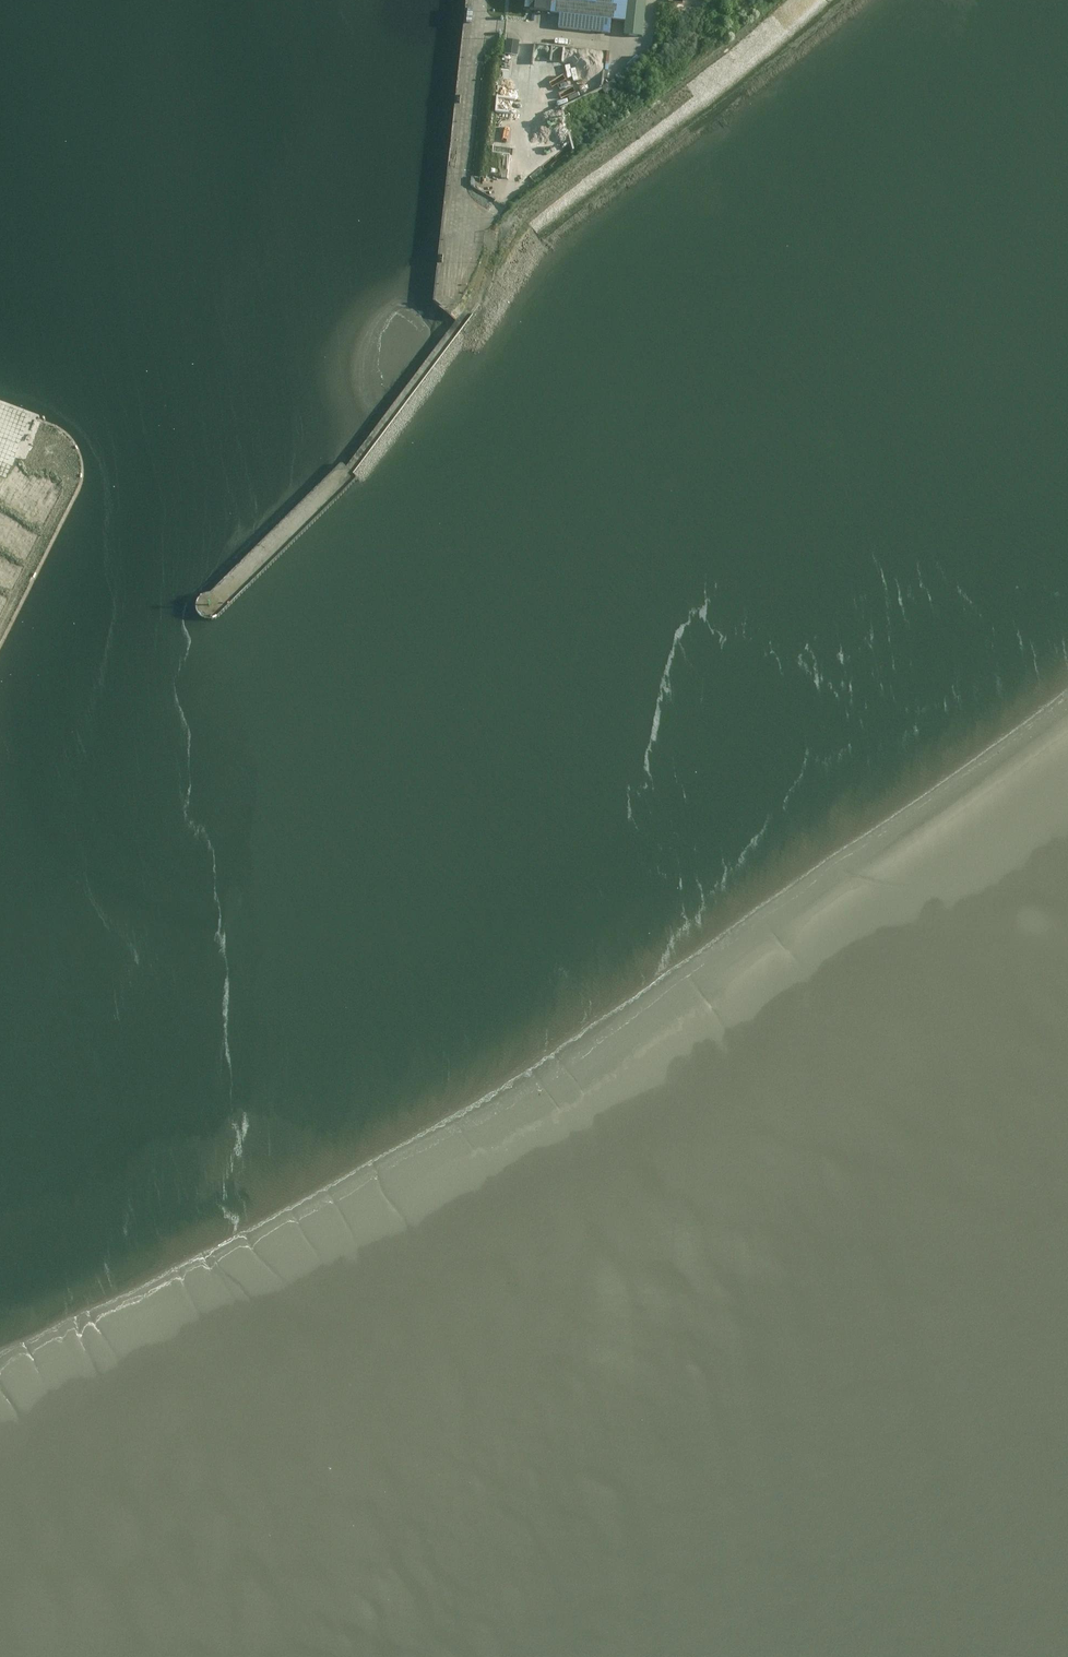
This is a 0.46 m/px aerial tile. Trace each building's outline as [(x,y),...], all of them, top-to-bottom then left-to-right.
[(531,10),(563,13),(561,26),(608,31),(609,18),(626,20),(628,0),(533,0),(531,10)] [(626,20),(625,34),(643,36),(646,0),(628,0),(626,20)] [(517,43),(507,42),(506,55),(517,55),(517,43)] [(508,144),(496,144),(495,155),(507,156),(508,144)]
